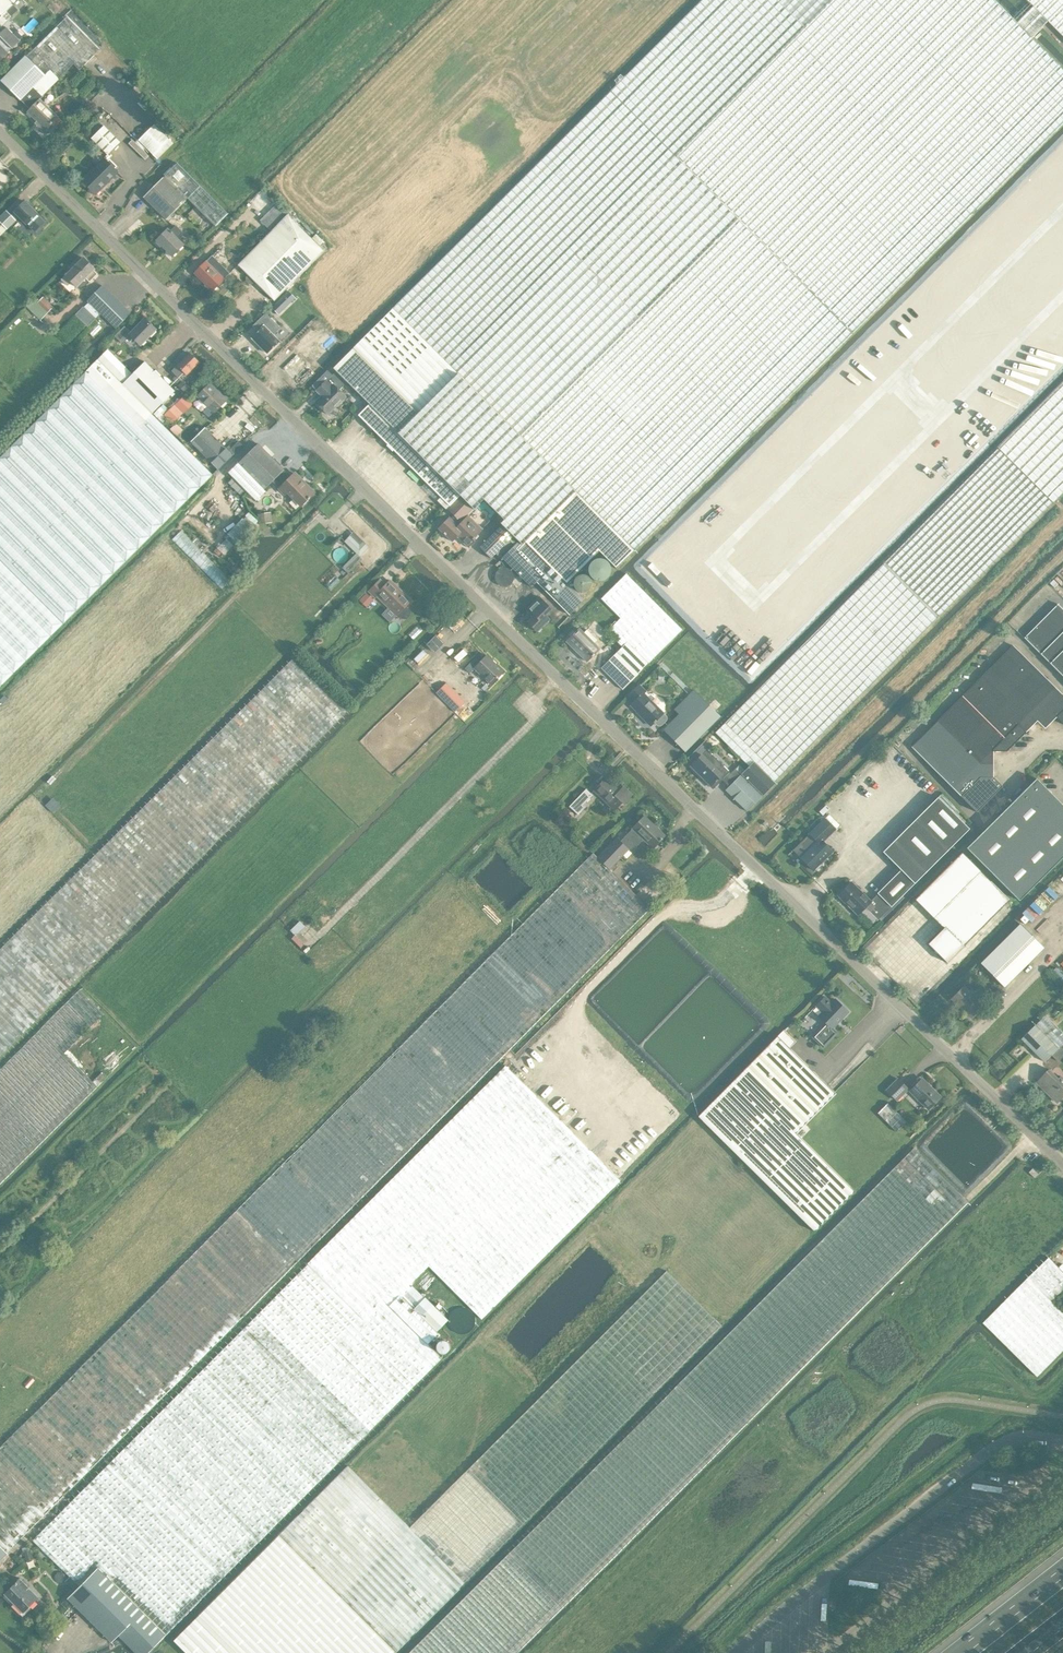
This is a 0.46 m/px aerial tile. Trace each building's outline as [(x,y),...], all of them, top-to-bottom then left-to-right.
[(13,4),(14,5),(19,0),(0,0),(0,18),(13,4)] [(574,491),(575,490),(1031,37),(1017,22),(994,0),(822,0),(671,152),(543,280),(453,369),(574,491)] [(671,152),(822,0),(702,0),(611,91),(671,152)] [(1031,37),(1033,36),(1038,30),(1047,21),(1062,37),(1062,0),(1026,0),(1032,6),(1024,15),(1018,21),(1017,22),(1031,37)] [(45,75),(48,72),(57,81),(73,64),(80,70),(100,50),(67,17),(26,57),(45,75)] [(12,49),(20,41),(6,27),(0,33),(0,61),(7,54),(7,53),(11,48),(12,49)] [(575,490),(634,550),(923,261),(1062,122),(1062,69),(1031,37),(575,490)] [(45,75),(26,57),(25,56),(1,81),(20,101),(22,98),(33,88),(42,96),(57,81),(48,72),(45,75)] [(43,97),(42,96),(33,88),(22,98),(32,108),(27,112),(39,124),(37,126),(43,132),(45,134),(48,134),(51,132),(56,127),(52,124),(58,118),(40,100),(43,97)] [(543,280),(671,152),(611,91),(482,219),(543,280)] [(139,140),(153,154),(168,139),(154,125),(139,140)] [(91,139),(107,155),(120,143),(104,126),(91,139)] [(132,140),(128,144),(145,160),(149,156),(132,140)] [(81,181),(95,195),(118,173),(104,158),(81,181)] [(177,163),(163,177),(186,200),(188,199),(215,226),(228,214),(200,186),(177,163)] [(163,178),(144,197),(166,220),(183,203),(186,200),(163,177),(163,178)] [(7,230),(16,220),(15,220),(19,217),(27,225),(28,224),(35,231),(44,222),(39,217),(37,215),(38,214),(28,204),(25,201),(11,215),(7,211),(0,217),(0,236),(7,230)] [(324,250),(287,214),(238,265),(248,275),(247,277),(247,281),(249,283),(253,283),(255,282),(274,301),(295,280),(324,250)] [(453,369),(543,280),(482,219),(440,261),(353,348),(414,409),(453,369)] [(162,247),(172,257),(184,245),(176,237),(181,231),(176,226),(170,231),(168,229),(156,241),(157,241),(158,240),(163,245),(162,247)] [(212,291),(230,274),(212,256),(206,262),(194,273),(212,291)] [(97,275),(93,271),(95,269),(83,258),(61,280),(67,286),(71,282),(77,288),(86,278),(89,282),(97,275)] [(89,302),(84,307),(97,319),(101,314),(116,328),(131,314),(102,286),(87,300),(89,302)] [(53,307),(43,297),(39,300),(35,297),(26,306),(40,321),(53,307)] [(258,331),(252,338),(267,353),(279,341),(273,335),(280,328),(266,314),(253,326),(258,331)] [(130,335),(141,345),(156,330),(145,319),(130,335)] [(440,500),(447,508),(459,495),(394,429),(414,409),(353,348),(333,368),(369,404),(358,415),(442,498),(440,500)] [(0,457),(0,560),(6,566),(63,624),(212,475),(152,414),(152,413),(122,384),(131,375),(107,350),(0,457)] [(187,375),(199,363),(189,353),(177,366),(172,371),(172,372),(171,373),(174,376),(176,375),(179,378),(184,373),(187,375)] [(122,384),(152,413),(174,392),(144,362),(131,375),(122,384)] [(524,541),(574,491),(453,369),(414,409),(394,429),(459,495),(474,509),(484,500),(504,520),(500,523),(502,525),(521,543),(524,541)] [(327,370),(312,386),(313,387),(317,390),(316,391),(317,391),(322,396),(316,402),(328,415),(346,397),(339,390),(347,382),(336,371),(332,375),(328,371),(327,370)] [(204,411),(209,417),(214,412),(214,413),(226,400),(210,384),(198,397),(208,407),(204,411)] [(753,762),(774,782),(939,617),(1052,503),(1062,492),(1062,384),(910,537),(885,562),(883,564),(722,725),(718,730),(715,732),(748,766),(753,762)] [(175,405),(184,414),(193,404),(184,396),(175,405)] [(191,442),(218,470),(232,455),(205,428),(191,442)] [(272,482),(282,472),(284,470),(258,444),(238,463),(265,489),(272,482)] [(959,454),(949,445),(935,459),(944,468),(959,454)] [(238,463),(228,473),(256,501),(266,491),(264,489),(265,489),(238,463)] [(301,506),(314,493),(295,473),(289,479),(282,472),(272,482),(283,493),(285,490),(301,506)] [(524,541),(567,583),(599,551),(616,569),(634,551),(634,550),(575,490),(574,491),(524,541)] [(452,541),(457,536),(468,547),(475,539),(474,538),(482,529),(468,515),(474,509),(459,495),(447,508),(454,515),(450,519),(449,518),(439,528),(452,541)] [(524,541),(521,543),(502,525),(494,533),(480,547),(491,558),(495,554),(501,559),(502,557),(532,587),(537,582),(569,615),(584,600),(571,587),(567,583),(524,541)] [(369,547),(362,540),(359,543),(351,534),(344,541),(359,556),(369,547)] [(63,624),(6,566),(0,560),(0,687),(63,624)] [(626,573),(601,598),(620,615),(605,629),(623,646),(617,652),(638,674),(639,673),(643,668),(648,663),(650,660),(660,651),(682,629),(626,573)] [(377,595),(397,615),(399,613),(400,614),(401,614),(402,615),(403,615),(405,615),(406,614),(407,614),(408,613),(409,612),(409,611),(410,610),(410,609),(410,608),(410,607),(410,606),(409,605),(409,604),(408,603),(410,601),(401,593),(400,594),(389,582),(386,585),(380,580),(369,591),(375,597),(377,595)] [(359,600),(367,607),(374,600),(366,593),(359,600)] [(545,614),(551,609),(539,597),(527,608),(534,615),(527,622),(537,632),(550,619),(545,614)] [(426,611),(433,619),(440,612),(433,604),(426,611)] [(1062,677),(1062,609),(1057,604),(1024,638),(1062,677)] [(579,628),(566,641),(587,662),(600,649),(594,643),(597,640),(587,630),(584,633),(579,628)] [(1013,645),(988,671),(1037,721),(1044,728),(1056,717),(1062,724),(1062,695),(1013,645)] [(617,652),(601,668),(623,689),(638,674),(617,652)] [(474,668),(491,685),(504,672),(486,655),(479,663),(474,658),(465,668),(470,673),(474,668)] [(335,723),(347,712),(293,658),(143,807),(17,932),(0,949),(0,1057),(89,967),(335,723)] [(988,671),(972,686),(962,696),(1012,746),(1037,721),(988,671)] [(455,712),(463,705),(466,702),(447,683),(436,693),(455,712)] [(635,701),(631,705),(651,725),(654,722),(656,725),(658,726),(660,726),(662,725),(667,720),(667,719),(667,716),(663,713),(644,693),(646,691),(640,685),(630,695),(635,701)] [(720,716),(719,715),(694,690),(689,695),(675,710),(679,714),(664,730),(685,751),(720,716)] [(1006,751),(1012,746),(962,696),(937,721),(979,764),(992,764),(992,751),(1006,751)] [(911,747),(971,807),(976,812),(1002,786),(993,777),(992,777),(992,764),(979,764),(937,721),(911,747)] [(722,779),(729,786),(741,775),(735,769),(730,774),(729,772),(707,749),(690,766),(713,788),(722,779)] [(749,767),(741,775),(729,786),(725,790),(747,811),(775,783),(774,782),(753,762),(748,766),(749,767)] [(628,799),(632,795),(624,786),(619,791),(606,778),(594,790),(615,810),(626,798),(628,799)] [(993,874),(1062,805),(1036,778),(966,848),(993,874)] [(586,807),(584,804),(593,795),(586,788),(569,806),(578,815),(586,807)] [(914,820),(946,851),(969,829),(937,797),(914,820)] [(993,874),(1019,900),(1062,856),(1062,805),(993,874)] [(620,841),(628,849),(631,852),(643,839),(653,848),(660,841),(662,839),(665,836),(644,815),(632,828),(632,829),(620,841)] [(808,850),(800,857),(813,870),(815,869),(816,870),(822,865),(820,863),(832,851),(823,842),(835,829),(824,819),(809,833),(811,835),(803,844),(808,850)] [(891,906),(914,883),(946,851),(914,820),(883,852),(900,869),(877,893),(878,893),(891,906)] [(628,849),(620,841),(617,838),(597,857),(612,871),(610,868),(628,849)] [(928,943),(947,962),(1009,900),(962,852),(915,899),(944,928),(928,943)] [(181,1379),(417,1142),(489,1070),(546,1012),(566,993),(578,980),(649,909),(612,871),(597,857),(593,853),(495,952),(399,1049),(399,1050),(289,1160),(287,1163),(285,1162),(179,1269),(4,1444),(0,1448),(0,1560),(181,1379)] [(870,901),(851,882),(838,895),(838,896),(837,897),(845,905),(846,903),(857,914),(865,907),(877,919),(876,920),(877,921),(891,906),(878,893),(870,901)] [(981,963),(1004,986),(1043,947),(1019,924),(981,963)] [(24,1160),(136,1048),(80,990),(0,1070),(0,1184),(24,1160)] [(825,1022),(811,1036),(823,1048),(838,1033),(833,1027),(848,1012),(835,999),(831,1003),(825,997),(816,1006),(822,1012),(818,1016),(825,1022)] [(1045,1062),(1052,1056),(1058,1062),(1062,1058),(1062,1033),(1046,1016),(1022,1039),(1045,1062)] [(777,1036),(789,1048),(796,1041),(784,1029),(777,1036)] [(698,1116),(814,1231),(854,1191),(796,1133),(835,1093),(789,1048),(777,1036),(698,1116)] [(401,1297),(411,1287),(409,1285),(429,1266),(482,1319),(620,1180),(506,1066),(362,1209),(307,1263),(308,1265),(298,1275),(289,1283),(33,1540),(70,1577),(65,1581),(75,1591),(98,1568),(166,1635),(231,1569),(441,1358),(427,1344),(437,1333),(436,1332),(401,1297)] [(1051,1070),(1038,1082),(1058,1102),(1062,1097),(1062,1078),(1062,1077),(1060,1079),(1051,1070)] [(886,1089),(897,1101),(909,1089),(897,1078),(886,1089)] [(928,1110),(940,1097),(933,1090),(932,1090),(921,1079),(909,1091),(928,1110)] [(877,1113),(896,1132),(907,1122),(887,1103),(877,1113)] [(593,1577),(608,1562),(683,1487),(775,1395),(967,1202),(913,1148),(903,1158),(795,1267),(709,1353),(610,1451),(458,1604),(409,1652),(517,1652),(593,1577)] [(1050,1258),(1058,1267),(1062,1263),(1062,1260),(1056,1252),(1050,1258)] [(983,1323),(1013,1353),(1038,1377),(1062,1351),(1062,1312),(1052,1301),(1062,1291),(1062,1272),(1058,1267),(1050,1258),(1029,1277),(1018,1288),(983,1323)] [(721,1326),(666,1271),(584,1353),(484,1454),(409,1528),(406,1525),(348,1466),(343,1471),(289,1525),(200,1614),(174,1640),(187,1652),(394,1652),(721,1326)] [(436,1332),(447,1320),(432,1305),(425,1298),(425,1299),(412,1286),(411,1287),(401,1297),(436,1332)] [(112,1642),(118,1635),(136,1652),(148,1652),(166,1635),(98,1568),(75,1591),(68,1598),(112,1642)] [(23,1612),(38,1597),(20,1579),(5,1594),(23,1612)]
